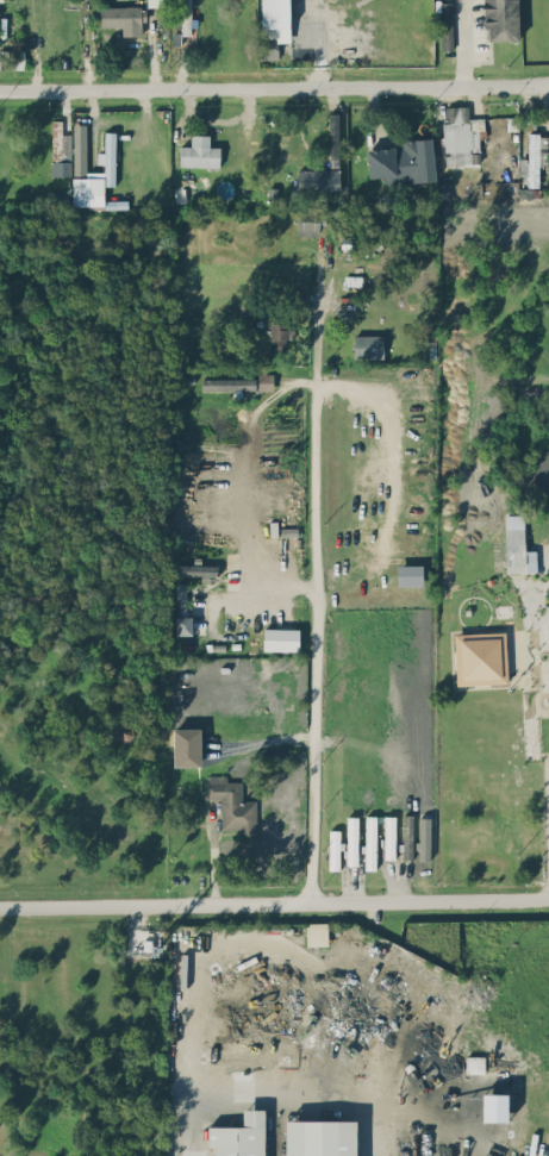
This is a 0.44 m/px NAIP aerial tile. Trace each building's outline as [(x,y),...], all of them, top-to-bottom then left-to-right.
[(182,35),(192,35),(191,0),(181,0),(182,35)] [(291,40),(290,0),(261,0),(262,40),(291,40)] [(519,0),(484,0),(485,41),(519,40),(519,0)] [(452,1),(439,1),(440,49),(454,49),(452,1)] [(123,35),(142,35),(142,20),(146,20),(146,6),(100,7),(101,26),(123,26),(123,35)] [(24,50),(9,50),(9,68),(24,68),(24,50)] [(481,163),(480,118),(469,118),(468,105),(446,106),(446,123),(443,123),(445,164),(481,163)] [(340,114),(330,114),(329,166),(340,167),(340,114)] [(51,160),(71,160),(72,133),(62,133),(62,120),(52,120),(51,160)] [(73,205),(104,205),(104,185),(116,185),(115,132),(105,132),(105,152),(98,152),(98,163),(104,163),(104,177),(73,177),(73,205)] [(528,158),(520,158),(520,175),(528,175),(527,186),(539,186),(540,164),(548,164),(548,134),(528,133),(528,158)] [(180,145),(180,166),(220,166),(220,147),(209,146),(210,135),(191,134),(191,145),(180,145)] [(367,149),(368,177),(382,177),(382,184),(435,181),(433,138),(402,139),(402,147),(367,149)] [(51,175),(71,175),(71,161),(52,161),(51,175)] [(339,169),(297,170),(298,190),(339,190),(339,169)] [(297,234),(318,235),(318,224),(326,224),(326,211),(298,210),(297,234)] [(271,347),(286,347),(286,337),(294,337),(294,325),(271,325),(271,347)] [(383,334),(354,335),(354,358),(384,357),(383,334)] [(273,390),(273,374),(259,373),(259,390),(273,390)] [(257,378),(202,378),(202,389),(256,389),(257,378)] [(177,576),(217,577),(217,564),(177,563),(177,576)] [(422,564),(397,565),(398,585),(422,585),(422,564)] [(187,583),(176,583),(176,609),(186,610),(187,583)] [(192,616),(177,616),(176,634),(192,634),(192,616)] [(299,651),(299,628),(264,628),(264,650),(299,651)] [(454,633),(456,685),(507,683),(505,631),(454,633)] [(116,742),(134,740),(132,723),(115,724),(116,742)] [(174,728),(174,766),(201,766),(201,728),(174,728)] [(221,798),(221,829),(239,829),(239,834),(257,834),(256,800),(242,800),(241,781),(227,781),(227,775),(206,775),(206,799),(221,798)] [(376,869),(377,815),(366,815),(365,869),(376,869)] [(395,815),(384,816),(385,859),(396,858),(395,815)] [(358,864),(358,816),(347,816),(347,864),(358,864)] [(430,860),(431,817),(418,817),(418,849),(419,849),(418,859),(430,860)] [(339,869),(340,829),(329,829),(329,869),(339,869)] [(466,1072),(484,1072),(485,1056),(467,1055),(466,1072)] [(243,1108),(243,1126),(208,1126),(208,1146),(215,1146),(215,1155),(265,1155),(265,1108),(243,1108)] [(286,1120),(286,1155),(357,1155),(357,1120),(286,1120)]
